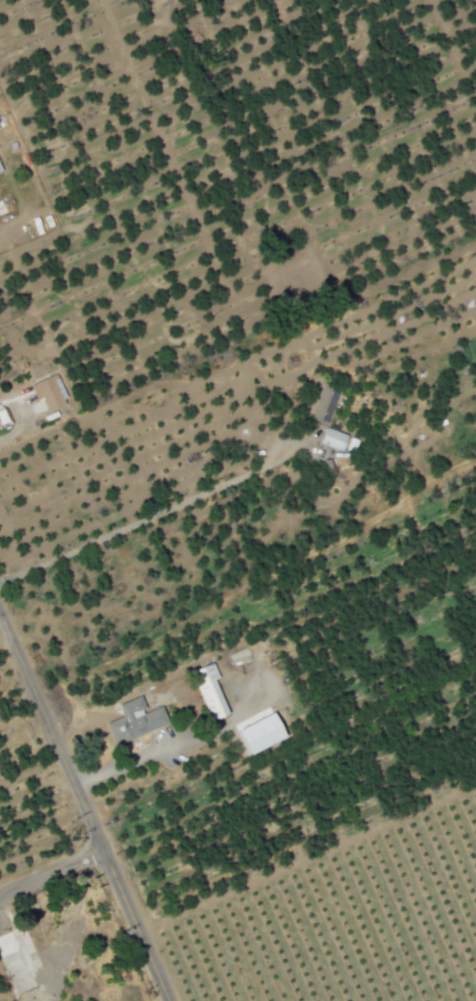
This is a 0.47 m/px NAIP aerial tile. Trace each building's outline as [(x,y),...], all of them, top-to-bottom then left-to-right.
[(38,400),(43,398),(49,412),(69,403),(56,373),(31,385),(38,400)] [(327,424),(341,390),(325,383),(310,417),(327,424)] [(11,422),(4,406),(0,408),(0,426),(11,422)] [(350,435),(328,427),(322,443),(343,452),(350,435)] [(217,679),(221,678),(214,662),(193,670),(213,721),(231,714),(217,679)] [(106,723),(114,744),(170,724),(163,706),(146,712),(141,696),(119,704),(124,716),(106,723)] [(14,996),(35,986),(29,973),(43,967),(24,924),(11,930),(11,932),(0,937),(0,964),(14,996)]
